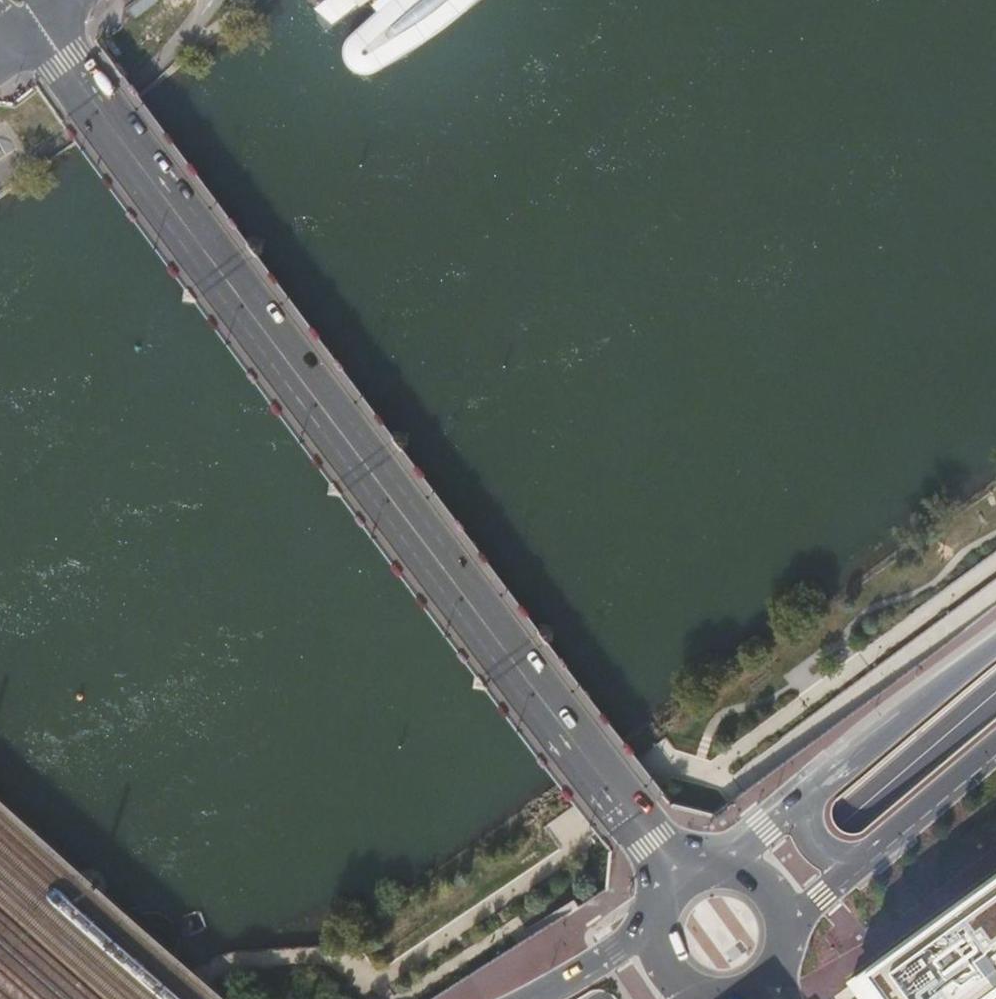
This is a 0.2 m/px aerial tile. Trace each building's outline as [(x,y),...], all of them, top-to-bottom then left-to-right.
[(371,8),(344,32),(340,40),(339,55),(345,68),(353,74),(372,73),(447,22),(472,0),(367,0),(371,8)] [(848,985),(859,998),(995,998),(995,877),(848,985)]
